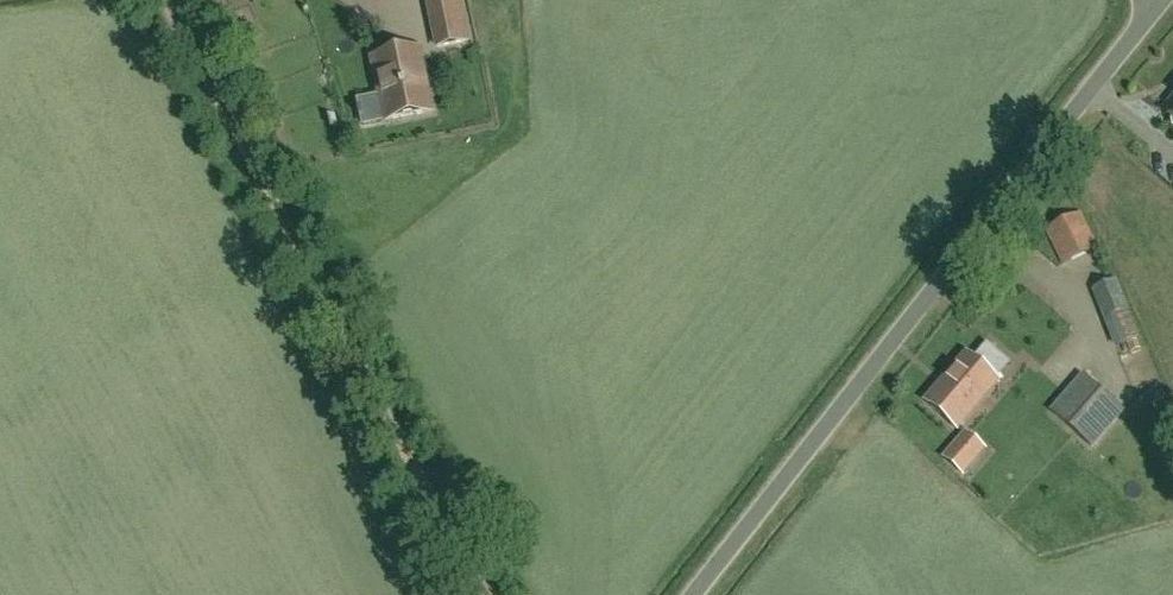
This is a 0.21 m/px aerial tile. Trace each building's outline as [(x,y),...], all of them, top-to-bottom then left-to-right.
[(468,41),(463,15),(432,21),(438,47),(468,41)] [(372,60),(380,97),(385,121),(431,111),(419,51),(372,60)] [(1163,113),(1172,121),(1172,122),(1172,126),(1172,127),(1172,100),(1163,113)] [(1063,265),(1096,248),(1079,214),(1046,231),(1063,265)] [(1115,347),(1139,338),(1129,311),(1130,309),(1117,281),(1092,291),(1104,322),(1104,320),(1115,347)] [(1000,356),(987,345),(974,361),(968,356),(926,404),(957,430),(998,382),(987,372),(1000,356)] [(1092,446),(1121,411),(1082,378),(1053,412),(1092,446)] [(963,475),(985,450),(965,432),(943,458),(963,475)]
